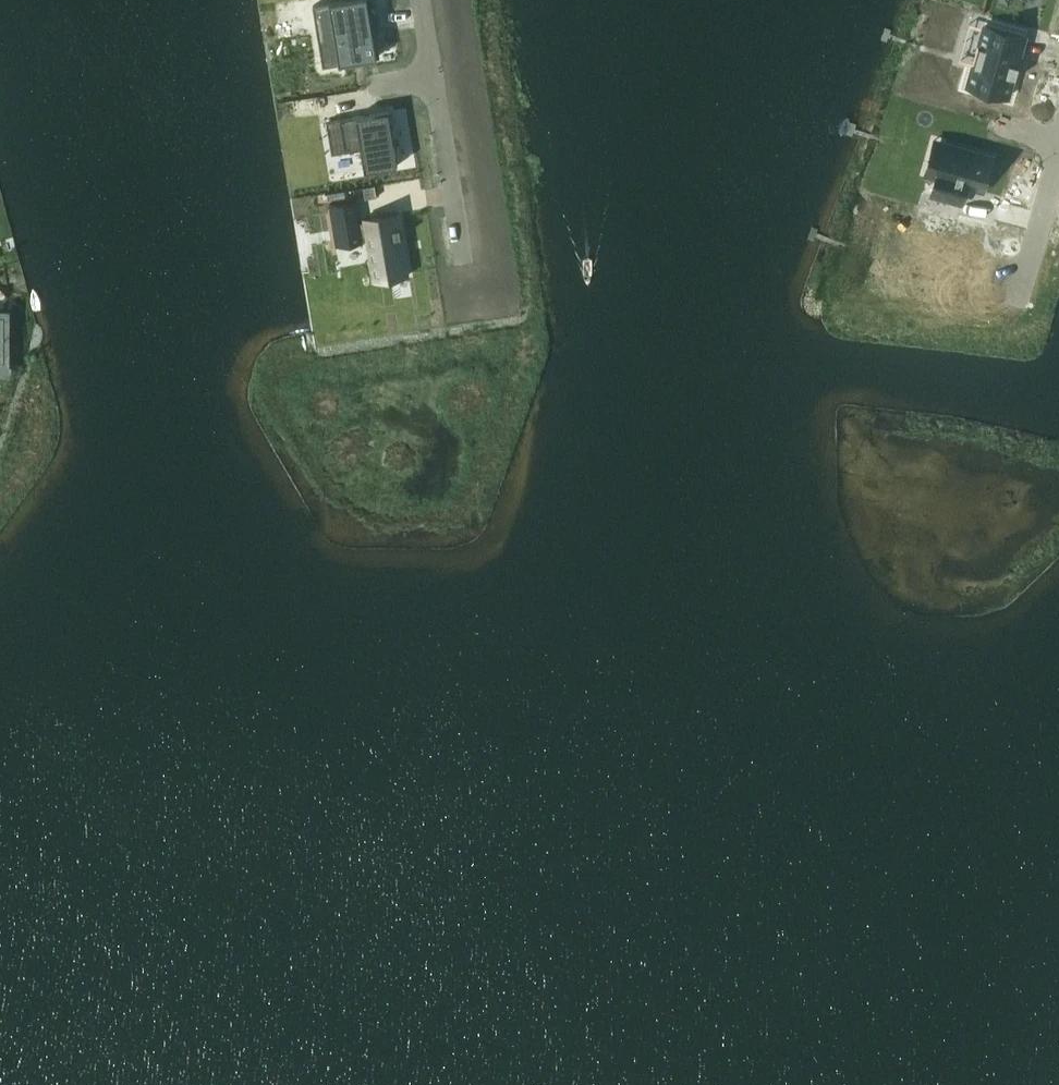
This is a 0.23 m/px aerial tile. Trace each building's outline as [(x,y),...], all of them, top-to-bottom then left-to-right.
[(313,4),(314,7),(317,6),(323,42),(339,39),(343,62),(377,57),(368,0),(340,0),(313,4)] [(987,25),(970,85),(1010,97),(1027,37),(987,25)] [(389,110),(341,118),(346,150),(362,148),(366,170),(398,164),(389,110)] [(932,148),(925,175),(936,178),(931,194),(962,203),(967,186),(984,191),(994,155),(946,142),(944,151),(932,148)] [(356,198),(330,203),(330,204),(333,204),(339,244),(337,244),(337,245),(363,241),(363,239),(374,237),(381,279),(409,274),(399,211),(365,217),(365,220),(360,221),(356,198)]
